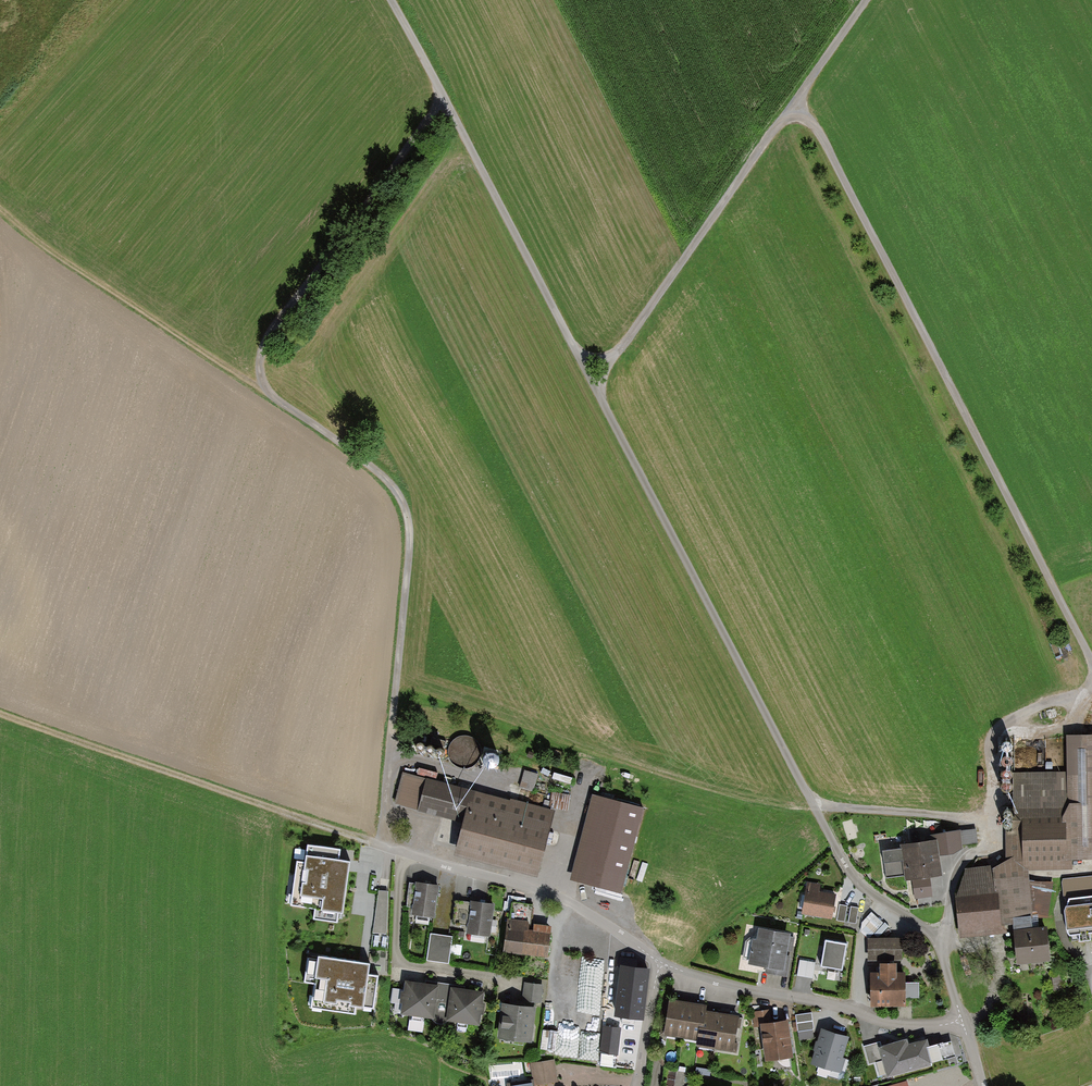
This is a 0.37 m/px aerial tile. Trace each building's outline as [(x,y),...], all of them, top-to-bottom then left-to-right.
[(1019,775),(1020,829),(1006,829),(1007,860),(1029,872),(1072,870),(1072,862),(1091,861),(1091,736),(1065,736),(1066,774),(1019,775)] [(526,768),(520,785),(535,790),(541,773),(526,768)] [(539,879),(556,811),(403,773),(395,806),(417,811),(416,813),(461,825),(453,857),(539,879)] [(552,778),(550,783),(567,788),(568,782),(552,778)] [(568,811),(570,796),(552,793),(550,809),(568,811)] [(592,798),(571,880),(620,892),(641,810),(592,798)] [(930,878),(942,877),(939,857),(952,855),(963,849),(963,845),(977,843),(975,830),(930,836),(931,842),(901,845),(901,850),(883,852),(886,879),(904,877),(905,881),(912,880),(930,878)] [(340,852),(308,847),(306,862),(296,861),(290,905),(314,909),(313,919),(338,923),(339,913),(343,914),(350,864),(338,862),(340,852)] [(1007,860),(991,870),(994,893),(999,893),(1003,926),(1013,925),(1013,933),(1032,930),(1032,925),(1039,924),(1038,919),(1048,918),(1053,883),(1029,882),(1029,872),(1007,860)] [(1004,933),(1003,926),(999,893),(994,893),(991,870),(991,867),(966,870),(966,873),(958,894),(955,895),(960,939),(1004,933)] [(1063,880),(1062,883),(1064,897),(1067,903),(1065,913),(1067,932),(1070,937),(1072,937),(1072,941),(1079,940),(1079,944),(1091,942),(1091,877),(1063,880)] [(930,878),(912,880),(914,900),(932,898),(930,878)] [(411,915),(433,919),(438,886),(416,883),(416,885),(410,884),(407,905),(413,906),(411,915)] [(800,915),(830,921),(835,896),(817,892),(818,886),(806,884),(800,915)] [(383,891),(379,890),(373,933),(387,934),(388,892),(383,891)] [(493,905),(458,900),(455,922),(468,924),(467,934),(489,937),(493,905)] [(508,920),(503,953),(546,959),(550,928),(534,926),(533,932),(530,931),(533,906),(513,904),(511,920),(508,920)] [(847,906),(839,905),(837,920),(844,921),(847,906)] [(858,908),(851,907),(848,922),(856,923),(858,908)] [(871,912),(862,923),(861,931),(868,939),(874,933),(878,937),(889,927),(885,923),(884,924),(871,912)] [(1017,966),(1051,962),(1047,928),(1032,930),(1013,933),(1017,966)] [(787,956),(788,951),(793,953),(796,938),(791,937),(791,935),(758,929),(756,938),(752,938),(747,966),(765,969),(764,972),(788,977),(792,957),(787,956)] [(430,935),(426,961),(448,964),(452,938),(430,935)] [(902,961),(902,939),(868,939),(868,961),(902,961)] [(843,970),(848,945),(826,941),(821,966),(843,970)] [(597,1010),(603,958),(583,956),(577,1008),(597,1010)] [(370,965),(319,958),(318,962),(310,961),(307,982),(316,984),(312,1008),(354,1014),(355,1007),(364,1008),(364,1007),(373,1008),(377,978),(368,976),(370,965)] [(816,963),(801,961),(798,977),(813,979),(816,963)] [(879,974),(870,975),(871,1008),(906,1007),(906,999),(919,998),(918,983),(906,983),(906,974),(897,974),(897,965),(879,966),(879,974)] [(644,1022),(650,970),(618,966),(612,1018),(644,1022)] [(424,985),(405,982),(404,991),(402,991),(401,1003),(402,1003),(400,1015),(432,1020),(435,1020),(439,987),(424,985)] [(435,1020),(432,1020),(435,1023),(439,1025),(443,1025),(449,1023),(446,1022),(451,989),(464,990),(464,987),(425,982),(424,985),(439,987),(435,1020)] [(542,986),(524,984),(522,1006),(537,1007),(539,1008),(542,986)] [(484,1015),(485,1004),(483,1003),(484,993),(464,990),(451,989),(446,1022),(449,1023),(480,1028),(482,1015),(484,1015)] [(659,1035),(681,1039),(688,1003),(669,1000),(665,1020),(662,1020),(659,1035)] [(681,1039),(697,1042),(699,1028),(705,1029),(708,1013),(709,1007),(688,1003),(681,1039)] [(522,1006),(502,1004),(498,1039),(533,1043),(537,1007),(522,1006)] [(788,1058),(784,1023),(767,1025),(765,1011),(751,1013),(753,1028),(761,1027),(764,1061),(788,1058)] [(796,1032),(810,1030),(809,1012),(794,1014),(796,1032)] [(696,1047),(715,1050),(721,1015),(708,1013),(705,1029),(699,1028),(697,1042),(696,1047)] [(715,1050),(736,1054),(738,1044),(735,1043),(738,1030),(740,1029),(742,1018),(721,1015),(715,1050)] [(622,1029),(603,1027),(600,1054),(620,1056),(622,1029)] [(845,1037),(819,1031),(810,1064),(836,1071),(845,1037)] [(882,1060),(887,1079),(931,1066),(930,1063),(954,1056),(951,1044),(929,1049),(927,1041),(905,1047),(903,1042),(882,1047),(880,1040),(864,1045),(869,1063),(882,1060)] [(708,1066),(710,1059),(700,1056),(698,1064),(708,1066)] [(556,1059),(531,1064),(535,1085),(560,1080),(556,1059)]
